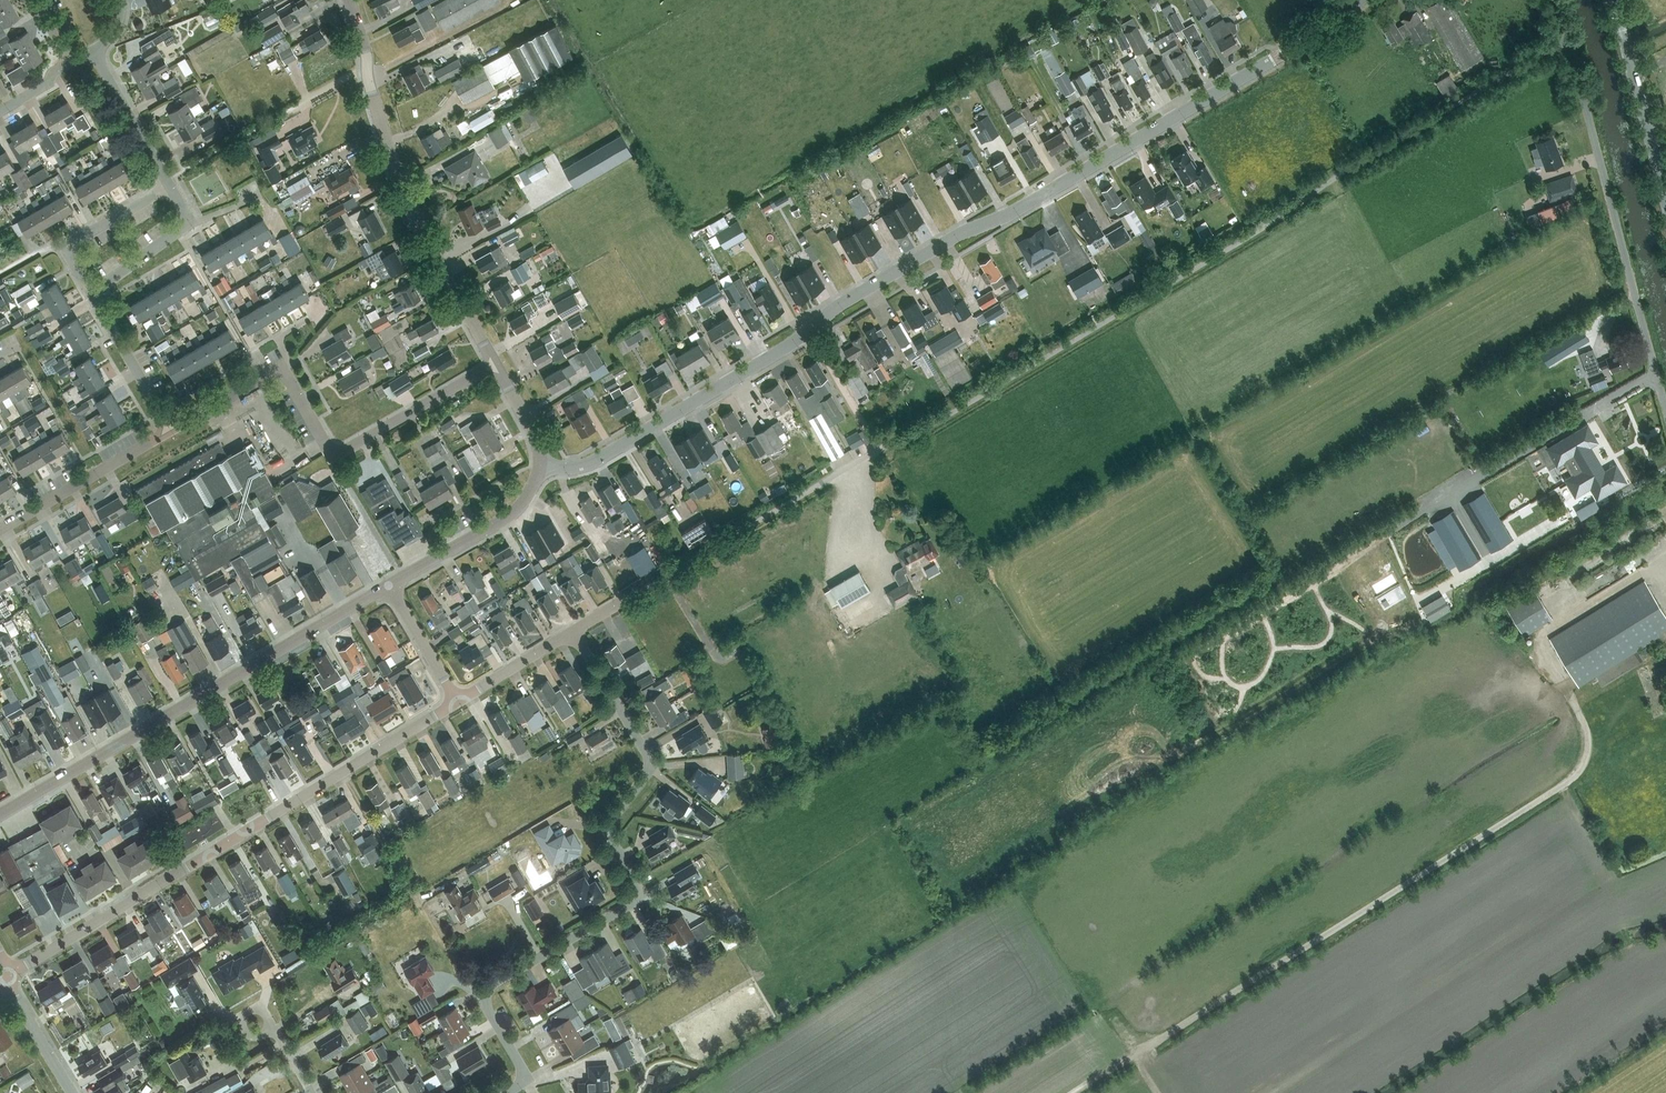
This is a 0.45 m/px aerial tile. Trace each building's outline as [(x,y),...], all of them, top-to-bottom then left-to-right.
[(11,4),(9,0),(0,0),(0,10),(11,4)] [(153,13),(171,5),(169,0),(148,0),(153,13)] [(285,22),(289,27),(300,21),(296,16),(305,11),(305,10),(304,8),(308,6),(305,0),(300,0),(296,2),(294,0),(285,6),(286,6),(278,10),(285,22)] [(372,2),(376,10),(381,18),(391,13),(389,9),(400,4),(398,0),(375,0),(372,2)] [(435,0),(414,0),(419,8),(435,0)] [(433,7),(446,30),(501,1),(500,0),(445,0),(433,7)] [(1196,15),(1208,7),(1203,0),(1186,0),(1196,15)] [(1462,70),(1483,57),(1450,0),(1440,0),(1426,8),(1462,70)] [(11,4),(0,10),(0,38),(7,34),(2,27),(19,17),(11,4)] [(279,14),(274,5),(261,12),(266,22),(279,14)] [(202,13),(206,21),(216,16),(212,8),(202,13)] [(438,24),(429,8),(417,14),(426,30),(438,24)] [(1176,11),(1167,16),(1175,32),(1180,29),(1179,28),(1184,25),(1176,11)] [(1401,21),(1404,24),(1409,33),(1418,49),(1433,40),(1416,12),(1401,21)] [(241,21),(232,27),(235,33),(245,27),(241,21)] [(400,45),(415,38),(417,42),(425,37),(417,21),(409,25),(394,33),(400,45)] [(1235,24),(1231,21),(1226,22),(1223,27),(1219,29),(1218,26),(1211,31),(1216,39),(1225,55),(1240,46),(1233,34),(1236,29),(1235,24)] [(1393,21),(1382,27),(1392,44),(1403,37),(1409,33),(1404,24),(1398,28),(1393,21)] [(286,35),(279,23),(259,34),(266,46),(286,35)] [(1197,57),(1199,56),(1203,63),(1212,58),(1208,51),(1209,50),(1194,23),(1182,29),(1192,47),(1191,47),(1197,57)] [(557,25),(510,49),(511,51),(484,65),(453,81),(465,103),(496,86),(494,83),(520,69),(526,81),(573,56),(557,25)] [(1136,54),(1148,47),(1137,26),(1124,33),(1136,54)] [(170,29),(153,39),(155,43),(173,33),(170,29)] [(326,40),(320,29),(305,38),(306,38),(300,42),(303,48),(309,44),(311,48),(313,48),(314,51),(320,47),(319,44),(326,40)] [(1045,33),(1050,42),(1058,37),(1054,29),(1045,33)] [(1174,31),(1166,36),(1169,42),(1175,39),(1177,38),(1174,31)] [(0,38),(0,53),(12,46),(17,55),(35,45),(27,32),(11,41),(7,34),(0,38)] [(1117,39),(1127,58),(1135,54),(1125,35),(1117,39)] [(1183,53),(1175,39),(1169,42),(1166,36),(1155,42),(1164,56),(1172,51),(1175,57),(1172,59),(1177,68),(1179,67),(1184,75),(1193,70),(1188,62),(1189,61),(1184,52),(1183,53)] [(132,71),(139,85),(157,74),(169,67),(156,44),(155,43),(153,39),(141,46),(143,50),(144,52),(143,52),(148,62),(132,71)] [(278,48),(287,64),(298,58),(288,39),(277,45),(278,47),(278,48)] [(490,57),(482,41),(456,54),(459,59),(435,71),(441,81),(465,69),(465,70),(490,57)] [(1042,53),(1050,49),(1048,44),(1039,49),(1042,53)] [(22,64),(6,73),(13,85),(30,75),(26,68),(43,59),(35,45),(17,55),(22,64)] [(1173,81),(1168,73),(1170,73),(1162,59),(1159,61),(1153,52),(1145,56),(1151,66),(1150,66),(1158,79),(1159,79),(1164,86),(1173,81)] [(187,56),(179,60),(187,74),(194,70),(187,56)] [(1140,95),(1142,99),(1151,94),(1145,84),(1147,82),(1143,76),(1133,58),(1124,63),(1131,77),(1133,76),(1135,80),(1130,83),(1138,96),(1140,95)] [(425,73),(420,64),(412,68),(414,72),(405,76),(413,92),(425,86),(425,85),(432,81),(426,72),(425,73)] [(1100,79),(1105,76),(1098,64),(1093,67),(1100,79)] [(1076,90),(1065,71),(1056,76),(1066,96),(1076,90)] [(1121,79),(1122,79),(1118,72),(1109,78),(1116,91),(1112,93),(1120,106),(1122,105),(1125,109),(1133,104),(1127,94),(1129,93),(1121,79)] [(157,74),(139,85),(147,98),(164,88),(169,98),(183,90),(175,76),(163,83),(157,74)] [(1091,100),(1093,100),(1095,103),(1093,104),(1101,117),(1104,116),(1106,120),(1114,115),(1108,105),(1110,104),(1106,96),(1105,97),(1099,87),(1098,88),(1094,82),(1087,87),(1080,75),(1072,80),(1081,95),(1089,91),(1090,93),(1088,94),(1091,100)] [(960,85),(960,93),(969,93),(969,84),(960,85)] [(180,95),(186,104),(169,114),(177,127),(195,117),(190,107),(203,100),(195,86),(180,95)] [(59,102),(54,104),(66,124),(68,127),(74,124),(78,131),(83,128),(84,130),(91,126),(84,113),(77,117),(68,102),(61,105),(59,102)] [(60,128),(66,124),(54,104),(50,107),(52,111),(45,115),(55,131),(49,135),(59,150),(65,146),(61,141),(66,138),(60,128)] [(1072,113),(1066,116),(1070,124),(1069,124),(1078,139),(1093,130),(1085,115),(1087,114),(1081,104),(1071,110),(1072,113)] [(1031,124),(1036,120),(1027,105),(1022,108),(1031,124)] [(219,110),(223,117),(231,112),(227,106),(219,110)] [(538,118),(531,107),(522,112),(529,124),(538,118)] [(1025,121),(1018,108),(1005,116),(1012,128),(1025,121)] [(493,120),(488,111),(469,122),(474,131),(493,120)] [(975,122),(986,141),(999,134),(988,114),(975,122)] [(200,126),(195,117),(177,127),(185,140),(187,139),(187,141),(189,141),(197,137),(197,135),(196,134),(201,131),(206,139),(221,131),(213,118),(200,126)] [(25,121),(20,124),(32,144),(38,140),(44,150),(45,150),(48,156),(52,154),(59,150),(49,135),(44,138),(34,121),(27,125),(25,121)] [(29,164),(27,161),(32,158),(26,147),(32,144),(20,124),(16,127),(18,131),(12,134),(21,151),(16,154),(15,154),(23,167),(29,164)] [(318,134),(313,125),(303,131),(302,129),(288,136),(297,155),(318,144),(313,136),(318,134)] [(488,131),(497,147),(509,140),(500,125),(488,131)] [(1044,141),(1052,154),(1068,144),(1061,131),(1058,133),(1054,125),(1045,130),(1050,138),(1044,141)] [(275,128),(250,141),(253,146),(256,145),(278,133),(275,128)] [(430,153),(442,147),(449,142),(441,128),(433,132),(422,138),(430,153)] [(593,128),(580,136),(587,147),(608,134),(605,129),(597,134),(593,128)] [(90,132),(95,140),(100,137),(95,129),(90,132)] [(256,145),(267,165),(280,158),(275,148),(283,145),(281,142),(282,141),(278,133),(256,145)] [(621,134),(564,168),(575,187),(633,153),(621,134)] [(110,139),(116,149),(122,146),(116,135),(110,139)] [(1536,142),(1538,147),(1531,149),(1534,158),(1541,156),(1546,169),(1562,163),(1552,136),(1536,142)] [(1026,137),(1016,142),(1022,152),(1021,152),(1030,167),(1041,160),(1032,145),(1031,146),(1027,139),(1026,137)] [(552,158),(578,145),(575,139),(549,152),(552,158)] [(873,148),(867,151),(870,156),(876,153),(873,148)] [(971,150),(963,155),(970,167),(978,162),(971,150)] [(26,173),(23,167),(17,170),(6,151),(0,154),(0,167),(4,173),(10,169),(22,190),(32,184),(26,173)] [(489,176),(475,151),(446,168),(455,183),(470,174),(475,184),(489,176)] [(1194,177),(1202,190),(1215,182),(1206,166),(1199,170),(1187,151),(1170,161),(1184,184),(1194,177)] [(122,161),(117,152),(112,155),(117,163),(111,167),(120,182),(131,176),(122,160),(122,161)] [(1017,175),(1008,159),(1006,157),(999,161),(998,158),(995,158),(991,160),(990,163),(992,165),(991,165),(1001,184),(1017,175)] [(106,170),(99,174),(108,189),(120,182),(111,167),(106,158),(101,161),(106,170)] [(526,168),(533,181),(549,172),(542,159),(526,168)] [(272,184),(283,178),(275,164),(265,169),(272,184)] [(108,189),(99,174),(94,165),(90,167),(89,168),(94,176),(88,180),(97,196),(108,189)] [(73,177),(66,166),(61,169),(67,181),(73,177)] [(49,175),(45,167),(29,177),(33,184),(49,175)] [(351,193),(360,188),(354,178),(356,176),(351,167),(340,173),(339,171),(325,179),(335,197),(349,189),(351,193)] [(975,170),(960,178),(973,199),(987,191),(975,170)] [(85,202),(97,196),(88,180),(83,172),(78,174),(83,183),(76,187),(85,202)] [(296,202),(299,201),(302,201),(305,200),(305,197),(316,191),(307,175),(287,186),(296,202)] [(1545,184),(1551,201),(1577,192),(1572,175),(1545,184)] [(958,208),(973,199),(960,178),(946,187),(958,208)] [(1144,208),(1153,202),(1157,208),(1175,197),(1168,186),(1155,194),(1146,178),(1131,187),(1136,194),(1134,200),(1140,201),(1144,208)] [(316,191),(325,186),(322,181),(313,186),(316,191)] [(36,186),(42,195),(48,191),(43,182),(36,186)] [(60,197),(53,200),(62,216),(74,209),(65,194),(60,185),(55,188),(60,197)] [(1108,202),(1110,204),(1104,208),(1112,221),(1120,216),(1118,214),(1126,209),(1128,212),(1134,208),(1128,197),(1121,201),(1119,196),(1118,196),(1112,186),(1103,191),(1108,200),(1108,202)] [(884,187),(880,189),(884,197),(888,195),(884,187)] [(912,188),(906,190),(910,196),(915,193),(912,188)] [(861,191),(849,198),(861,217),(872,211),(861,191)] [(43,195),(48,203),(42,207),(51,222),(62,216),(53,200),(48,192),(43,195)] [(23,200),(20,194),(15,197),(20,207),(25,204),(23,200)] [(1539,210),(1544,221),(1577,208),(1572,196),(1539,210)] [(37,210),(31,214),(39,229),(51,222),(42,207),(37,198),(32,201),(37,210)] [(897,207),(909,228),(915,225),(924,220),(911,199),(897,207)] [(1177,200),(1168,205),(1175,218),(1184,212),(1177,200)] [(347,210),(343,202),(327,212),(331,219),(347,210)] [(458,210),(469,233),(487,225),(489,230),(501,224),(498,216),(488,220),(483,209),(476,212),(472,204),(458,210)] [(28,236),(39,229),(31,214),(25,205),(21,208),(26,216),(19,220),(28,236)] [(909,228),(897,207),(882,216),(895,237),(897,236),(909,228)] [(385,231),(375,212),(367,216),(363,208),(349,216),(354,226),(360,223),(369,240),(385,231)] [(1104,234),(1093,216),(1092,217),(1087,210),(1075,217),(1080,224),(1078,225),(1089,243),(1104,234)] [(326,225),(332,235),(348,226),(343,216),(326,225)] [(726,250),(748,237),(738,220),(730,225),(724,216),(710,224),(716,234),(722,244),(726,250)] [(274,244),(278,242),(273,233),(272,234),(264,219),(252,226),(261,240),(269,236),(274,244)] [(869,223),(855,232),(867,253),(881,245),(869,223)] [(1123,225),(1107,235),(1115,248),(1131,238),(1123,225)] [(252,226),(240,233),(249,247),(257,243),(262,251),(266,249),(261,240),(252,226)] [(520,238),(514,226),(500,234),(506,245),(520,238)] [(1198,232),(1203,241),(1211,236),(1205,227),(1198,232)] [(1042,230),(1019,243),(1032,265),(1056,250),(1057,252),(1058,255),(1062,253),(1069,249),(1063,238),(1059,230),(1050,235),(1048,236),(1044,229),(1042,230)] [(827,233),(833,243),(839,240),(833,230),(827,233)] [(1145,230),(1139,233),(1147,247),(1153,243),(1145,230)] [(296,236),(293,231),(279,238),(289,256),(301,250),(294,237),(296,236)] [(853,262),(867,253),(855,232),(840,240),(853,262)] [(237,254),(245,250),(250,258),(254,256),(249,247),(240,233),(228,240),(237,254)] [(716,234),(708,239),(714,248),(722,244),(716,234)] [(242,263),(237,254),(228,240),(215,247),(224,262),(233,257),(238,265),(242,263)] [(374,252),(368,242),(366,242),(361,244),(360,247),(366,257),(374,252)] [(537,251),(533,244),(519,252),(523,259),(537,251)] [(808,254),(814,251),(811,245),(805,248),(808,254)] [(229,270),(224,262),(215,247),(202,255),(211,269),(220,264),(226,272),(229,270)] [(490,268),(491,269),(494,270),(508,262),(500,247),(491,252),(490,251),(476,259),(482,271),(489,267),(490,268)] [(385,277),(392,274),(405,267),(407,265),(403,258),(401,259),(396,251),(386,256),(382,249),(366,258),(369,264),(372,269),(379,266),(385,277)] [(296,264),(297,263),(305,259),(303,254),(295,259),(293,259),(278,267),(281,272),(296,264)] [(329,255),(324,264),(332,268),(337,259),(329,255)] [(269,257),(262,261),(266,268),(274,264),(269,257)] [(366,258),(358,262),(362,269),(367,266),(369,264),(366,258)] [(1002,275),(996,265),(995,266),(990,258),(981,264),(986,271),(984,272),(982,275),(986,283),(990,282),(991,282),(995,288),(977,299),(983,308),(998,299),(992,290),(1005,282),(1002,275)] [(511,269),(518,283),(530,277),(527,272),(532,269),(527,260),(511,269)] [(798,273),(811,294),(825,286),(818,274),(815,268),(813,265),(798,273)] [(771,270),(774,276),(780,273),(776,267),(771,270)] [(207,292),(202,283),(201,284),(193,269),(182,276),(190,291),(198,286),(203,295),(207,292)] [(798,273),(784,282),(796,303),(811,294),(798,273)] [(1085,273),(1071,281),(1080,296),(1094,288),(1085,273)] [(195,299),(190,291),(182,276),(169,283),(178,298),(186,293),(191,302),(195,299)] [(1013,277),(1007,281),(1013,291),(1019,287),(1013,277)] [(296,305),(310,297),(301,282),(292,287),(287,279),(283,281),(288,290),(296,305)] [(514,298),(511,292),(514,291),(509,281),(493,290),(501,305),(514,298)] [(42,291),(48,300),(39,306),(42,310),(50,305),(49,303),(64,295),(57,282),(42,291)] [(219,296),(224,292),(218,282),(213,286),(219,296)] [(256,290),(251,282),(245,285),(250,293),(256,290)] [(169,283),(157,290),(166,305),(174,300),(179,309),(183,306),(178,298),(169,283)] [(399,301),(392,305),(396,312),(405,307),(422,298),(413,283),(400,290),(394,293),(399,301)] [(724,296),(716,283),(696,294),(703,304),(705,307),(724,296)] [(745,313),(742,314),(746,320),(747,321),(752,329),(761,324),(757,317),(758,316),(753,308),(749,302),(748,302),(745,296),(743,297),(734,283),(725,288),(734,303),(738,301),(741,306),(745,313)] [(785,311),(776,295),(775,296),(768,284),(752,293),(759,305),(763,303),(772,318),(785,311)] [(971,312),(963,299),(957,302),(947,285),(939,290),(938,288),(932,292),(933,294),(931,294),(941,311),(951,306),(959,319),(971,312)] [(6,302),(13,299),(6,286),(0,290),(0,292),(6,302)] [(275,286),(271,288),(276,297),(284,312),(296,305),(288,290),(280,294),(275,286)] [(32,287),(14,298),(19,306),(37,295),(32,287)] [(284,312),(276,297),(271,288),(258,295),(263,304),(272,319),(284,312)] [(1018,292),(1022,297),(1028,294),(1024,288),(1018,292)] [(235,289),(229,293),(231,297),(238,293),(235,289)] [(563,318),(583,307),(582,306),(588,303),(580,289),(555,303),(563,318)] [(154,312),(162,307),(167,316),(171,313),(166,305),(157,290),(145,297),(154,312)] [(255,302),(260,299),(256,290),(250,293),(255,302)] [(540,306),(550,301),(544,291),(534,295),(540,306)] [(227,309),(236,304),(231,297),(229,293),(220,298),(227,309)] [(696,293),(690,297),(697,308),(703,304),(696,294),(696,293)] [(369,294),(360,299),(369,315),(378,310),(369,294)] [(71,307),(64,295),(49,303),(50,305),(55,312),(46,318),(49,322),(58,317),(57,316),(71,307)] [(159,320),(154,312),(145,297),(132,305),(140,320),(150,314),(155,323),(159,320)] [(199,303),(204,311),(209,308),(204,300),(199,303)] [(260,326),(272,319),(263,304),(256,308),(251,300),(246,302),(251,311),(260,326)] [(529,319),(537,314),(530,302),(522,306),(526,313),(525,313),(510,321),(516,333),(532,324),(529,319)] [(939,322),(933,310),(924,316),(916,303),(904,311),(908,318),(903,321),(908,329),(920,322),(925,330),(939,322)] [(1003,311),(999,303),(984,312),(988,320),(1003,311)] [(249,332),(260,326),(251,311),(243,315),(238,307),(234,309),(239,318),(240,318),(249,332)] [(572,328),(585,321),(580,312),(567,319),(572,328)] [(666,312),(658,316),(663,325),(671,320),(666,312)] [(27,321),(23,314),(12,321),(15,327),(27,321)] [(381,317),(371,322),(377,331),(391,323),(386,314),(381,317)] [(5,316),(0,319),(0,327),(9,322),(5,316)] [(60,341),(61,343),(62,345),(71,340),(70,339),(85,330),(78,318),(63,326),(69,336),(60,341)] [(740,337),(729,318),(718,324),(729,343),(740,337)] [(421,333),(424,339),(439,331),(433,319),(418,327),(407,333),(410,339),(421,333)] [(162,323),(166,331),(170,328),(166,321),(162,323)] [(153,341),(166,333),(159,322),(146,330),(153,341)] [(890,328),(902,347),(909,359),(917,354),(910,342),(899,323),(890,328)] [(718,324),(708,330),(719,349),(729,343),(718,324)] [(210,328),(215,337),(224,352),(237,344),(229,329),(219,335),(214,326),(210,328)] [(865,332),(871,342),(868,344),(879,361),(893,353),(883,335),(885,334),(881,327),(876,330),(874,326),(865,332)] [(344,341),(352,336),(348,327),(334,335),(337,341),(323,349),(333,366),(352,355),(344,341)] [(1589,340),(1582,327),(1548,348),(1555,361),(1589,340)] [(53,336),(49,330),(37,336),(41,343),(53,336)] [(85,330),(70,339),(71,340),(76,348),(67,353),(70,357),(78,352),(78,351),(92,342),(85,330)] [(935,356),(963,340),(957,330),(929,346),(935,356)] [(641,331),(633,335),(636,341),(644,337),(641,331)] [(207,342),(202,333),(198,335),(203,344),(211,359),(224,352),(215,337),(207,342)] [(366,337),(373,350),(381,345),(374,333),(366,337)] [(536,363),(552,355),(549,349),(556,345),(549,333),(541,337),(544,343),(530,351),(536,363)] [(692,342),(694,346),(688,349),(699,369),(710,362),(703,351),(709,348),(702,336),(692,342)] [(861,336),(852,341),(855,345),(845,351),(850,360),(858,356),(866,369),(877,363),(861,336)] [(158,352),(169,345),(167,340),(155,347),(158,352)] [(199,366),(211,359),(203,344),(195,349),(190,340),(186,342),(191,351),(199,366)] [(579,349),(575,340),(562,347),(567,356),(579,349)] [(413,351),(418,360),(432,353),(427,344),(413,351)] [(576,372),(574,369),(579,366),(580,367),(581,367),(580,365),(585,363),(590,371),(603,363),(592,345),(568,359),(571,364),(562,369),(561,368),(545,378),(552,390),(568,381),(567,378),(576,372)] [(377,349),(381,357),(388,353),(384,346),(377,349)] [(920,356),(927,352),(924,346),(916,351),(920,356)] [(174,349),(179,358),(187,373),(199,366),(191,351),(183,356),(178,347),(174,349)] [(451,364),(449,362),(456,358),(450,348),(443,353),(442,352),(428,360),(433,370),(436,368),(437,371),(440,369),(441,370),(451,364)] [(676,367),(682,363),(689,375),(699,369),(688,349),(682,353),(680,349),(670,355),(676,367)] [(1596,358),(1593,349),(1580,354),(1584,363),(1588,375),(1602,370),(1601,369),(1609,366),(1612,372),(1628,365),(1623,353),(1598,362),(1598,363),(1594,365),(1592,360),(1596,359),(1597,359),(1597,358),(1596,358)] [(930,352),(925,355),(934,373),(939,370),(930,352)] [(171,363),(166,354),(161,356),(167,365),(168,365),(176,379),(187,373),(179,358),(171,363)] [(370,382),(363,371),(372,366),(366,355),(354,362),(357,369),(340,379),(349,394),(370,382)] [(57,372),(58,371),(68,365),(63,357),(53,363),(52,364),(57,371),(57,372)] [(76,385),(84,380),(84,379),(98,370),(91,357),(76,366),(82,375),(73,381),(76,385)] [(52,364),(53,363),(50,359),(42,364),(48,375),(57,371),(52,364)] [(655,367),(659,373),(645,381),(653,396),(672,384),(667,376),(674,373),(666,360),(655,367)] [(816,361),(806,367),(811,374),(810,375),(816,385),(817,386),(813,388),(816,393),(820,399),(824,397),(823,395),(830,391),(823,381),(828,378),(821,368),(820,368),(816,361)] [(11,372),(20,388),(25,396),(30,393),(25,385),(32,381),(23,365),(11,372)] [(72,372),(68,365),(58,371),(62,378),(72,372)] [(883,381),(888,378),(883,367),(878,369),(883,381)] [(83,397),(92,392),(91,391),(105,382),(98,370),(84,379),(84,380),(89,388),(80,393),(83,397)] [(397,395),(415,385),(407,371),(389,382),(397,395)] [(14,391),(20,388),(11,372),(0,379),(9,394),(14,403),(19,400),(14,391)] [(830,416),(831,416),(822,401),(821,401),(820,399),(816,393),(806,398),(803,393),(809,390),(802,379),(801,380),(797,372),(787,378),(792,385),(791,386),(797,397),(810,419),(809,419),(833,460),(845,452),(830,426),(835,424),(830,416)] [(869,391),(857,372),(845,379),(857,398),(869,391)] [(1594,391),(1608,386),(1604,376),(1590,381),(1594,391)] [(619,383),(616,377),(603,384),(607,390),(619,383)] [(2,410),(7,407),(2,398),(9,394),(0,379),(0,406),(2,410)] [(771,409),(776,416),(790,408),(786,401),(788,400),(779,384),(764,392),(773,408),(771,409)] [(590,385),(584,389),(586,393),(593,389),(590,385)] [(632,408),(628,402),(639,396),(633,385),(622,391),(620,387),(610,392),(615,400),(608,404),(615,417),(632,408)] [(585,397),(581,389),(572,394),(574,399),(576,402),(585,397)] [(112,392),(97,401),(103,411),(94,416),(97,420),(105,415),(104,414),(119,405),(112,392)] [(572,394),(564,398),(567,403),(574,399),(572,394)] [(831,416),(841,410),(832,395),(822,401),(831,416)] [(32,402),(36,409),(46,403),(42,396),(32,402)] [(582,413),(576,402),(564,409),(572,423),(575,422),(582,435),(595,428),(586,411),(582,413)] [(84,414),(86,413),(82,405),(72,411),(76,418),(82,428),(90,423),(84,414)] [(126,417),(119,405),(104,414),(105,415),(110,423),(101,428),(104,432),(113,427),(112,426),(126,417)] [(750,439),(745,441),(755,457),(767,450),(757,435),(748,420),(742,424),(733,410),(722,417),(725,423),(725,424),(729,431),(731,433),(737,430),(743,439),(748,436),(750,439)] [(21,423),(27,433),(42,423),(36,413),(21,423)] [(56,416),(48,421),(49,422),(52,426),(56,423),(59,421),(56,416)] [(441,424),(446,432),(458,425),(453,417),(441,424)] [(479,441),(495,432),(488,420),(476,427),(472,420),(460,428),(467,439),(475,434),(479,441)] [(757,435),(767,450),(769,453),(785,444),(779,434),(785,430),(778,420),(773,424),(772,424),(756,433),(757,435)] [(57,435),(50,438),(59,454),(71,447),(62,432),(61,432),(56,423),(52,426),(57,435)] [(89,439),(95,435),(89,425),(83,429),(89,439)] [(1621,484),(1625,482),(1616,466),(1604,473),(1589,447),(1596,442),(1587,426),(1548,449),(1558,465),(1573,456),(1582,471),(1566,480),(1576,496),(1591,486),(1598,498),(1606,493),(1610,501),(1618,496),(1614,489),(1621,485),(1621,484)] [(689,437),(701,458),(715,449),(703,428),(694,434),(689,437)] [(47,461),(59,454),(50,438),(45,430),(40,433),(45,441),(38,445),(47,461)] [(853,449),(865,442),(858,430),(846,437),(853,449)] [(502,443),(495,432),(479,441),(483,448),(475,453),(482,465),(496,457),(491,450),(502,443)] [(12,438),(14,441),(22,455),(15,459),(24,474),(36,467),(27,452),(22,443),(21,443),(16,435),(12,438)] [(33,448),(27,452),(36,467),(47,461),(38,445),(33,437),(28,439),(33,448)] [(701,458),(689,437),(674,445),(687,466),(701,458)] [(220,442),(136,490),(145,506),(148,504),(154,515),(145,520),(153,534),(166,527),(187,562),(190,569),(196,578),(196,579),(224,563),(231,558),(235,565),(255,600),(268,593),(269,595),(279,611),(283,609),(286,615),(304,604),(301,599),(306,596),(302,589),(297,580),(296,580),(294,577),(291,572),(265,528),(252,504),(257,501),(278,490),(266,470),(262,473),(246,445),(228,455),(220,442)] [(442,455),(434,443),(424,449),(431,461),(442,455)] [(731,453),(724,457),(733,471),(740,467),(731,453)] [(672,474),(670,471),(671,471),(663,457),(661,459),(658,455),(650,460),(652,464),(650,466),(658,479),(663,476),(665,479),(662,481),(669,493),(681,485),(674,473),(672,474)] [(469,462),(462,466),(467,473),(473,470),(469,463),(469,462)] [(439,480),(433,484),(442,500),(454,493),(447,482),(455,478),(447,464),(434,472),(439,480)] [(0,480),(0,488),(6,498),(17,491),(8,475),(8,476),(3,467),(0,469),(0,473),(3,478),(0,480)] [(643,486),(644,485),(634,469),(620,477),(630,493),(637,489),(641,497),(643,496),(651,509),(653,508),(659,519),(668,513),(654,490),(647,494),(643,486)] [(287,482),(279,486),(279,487),(285,496),(299,520),(314,511),(312,508),(319,505),(323,512),(322,513),(322,514),(324,513),(328,520),(326,521),(327,522),(328,521),(332,528),(331,529),(331,530),(333,529),(337,536),(335,537),(336,538),(343,534),(346,539),(357,533),(354,528),(359,525),(360,524),(360,523),(358,524),(354,517),(356,516),(355,515),(354,516),(350,509),(351,508),(351,507),(349,508),(345,501),(346,500),(346,499),(344,500),(340,492),(333,480),(326,484),(322,486),(300,480),(297,482),(295,478),(295,477),(299,475),(296,471),(284,478),(287,482)] [(394,475),(402,488),(409,484),(401,471),(394,475)] [(385,477),(361,491),(395,549),(408,541),(407,540),(418,533),(414,525),(409,517),(412,516),(409,511),(406,513),(385,477)] [(442,500),(433,484),(426,488),(421,480),(416,482),(421,491),(430,507),(442,500)] [(619,498),(611,484),(599,491),(608,505),(613,502),(618,510),(624,506),(619,498)] [(693,491),(697,498),(705,493),(701,486),(693,491)] [(411,503),(416,500),(410,488),(404,492),(411,503)] [(760,496),(763,501),(769,498),(769,497),(766,492),(760,496)] [(1491,553),(1512,540),(1484,492),(1463,504),(1491,553)] [(261,504),(270,519),(284,510),(275,495),(261,504)] [(590,496),(581,501),(584,505),(581,507),(589,522),(593,520),(596,526),(605,520),(601,514),(604,512),(599,505),(596,507),(590,496)] [(686,499),(692,511),(700,508),(694,496),(686,499)] [(119,497),(98,509),(108,527),(122,518),(126,525),(140,517),(133,505),(126,509),(119,497)] [(1590,514),(1600,508),(1595,499),(1585,505),(1590,514)] [(257,501),(252,504),(265,528),(271,525),(257,501)] [(633,521),(639,518),(632,506),(626,510),(633,521)] [(1453,510),(1432,523),(1435,528),(1457,565),(1460,571),(1482,558),(1453,510)] [(619,530),(627,525),(621,515),(613,520),(619,530)] [(85,516),(73,523),(84,541),(90,538),(95,547),(101,543),(109,556),(115,553),(100,528),(100,529),(94,532),(85,516)] [(704,517),(681,531),(691,547),(714,533),(704,517)] [(552,520),(538,528),(551,550),(565,542),(552,520)] [(73,523),(62,530),(75,552),(80,548),(78,544),(84,541),(73,523)] [(278,546),(287,541),(277,523),(268,528),(278,546)] [(576,539),(585,533),(580,526),(571,532),(576,539)] [(538,528),(525,536),(538,558),(551,550),(538,528)] [(612,555),(596,530),(588,535),(603,560),(612,555)] [(46,560),(52,557),(54,561),(60,558),(47,536),(36,542),(46,560)] [(917,594),(909,581),(905,573),(907,571),(908,573),(930,561),(928,559),(939,553),(930,538),(920,544),(919,541),(897,552),(904,565),(895,570),(894,575),(900,587),(888,593),(895,606),(917,594)] [(351,568),(353,566),(347,555),(343,557),(338,549),(339,548),(334,540),(322,547),(327,555),(324,557),(329,565),(329,566),(339,583),(354,574),(351,568)] [(40,564),(46,560),(36,542),(24,549),(37,571),(43,568),(40,564)] [(600,557),(591,542),(585,546),(593,561),(600,557)] [(116,553),(123,552),(122,544),(115,545),(116,553)] [(516,556),(510,545),(494,554),(501,565),(497,567),(501,574),(520,563),(516,556)] [(656,564),(644,545),(628,555),(640,574),(656,564)] [(76,557),(71,560),(78,573),(84,570),(76,557)] [(231,558),(224,563),(227,569),(235,565),(231,558)] [(12,559),(0,566),(11,584),(17,580),(19,584),(25,581),(12,559)] [(129,567),(125,559),(117,563),(122,571),(129,567)] [(71,560),(65,563),(73,577),(78,573),(71,560)] [(536,573),(530,562),(520,568),(526,579),(536,573)] [(538,572),(543,569),(539,562),(534,565),(538,572)] [(579,562),(573,566),(579,576),(579,575),(585,572),(579,562)] [(607,583),(596,565),(585,572),(579,575),(586,587),(587,587),(586,586),(592,583),(596,589),(607,583)] [(5,587),(11,584),(0,566),(0,591),(2,594),(7,591),(5,587)] [(573,566),(566,570),(568,572),(563,575),(567,580),(560,584),(571,602),(582,595),(576,586),(583,582),(579,576),(573,566)] [(475,572),(472,568),(464,573),(467,578),(464,579),(473,593),(474,592),(480,601),(490,595),(484,586),(486,585),(481,578),(483,576),(479,570),(475,572)] [(196,578),(190,569),(171,580),(177,590),(196,579),(196,578)] [(300,578),(312,598),(326,590),(314,569),(300,578)] [(859,570),(830,587),(842,606),(871,589),(859,570)] [(537,575),(545,588),(534,594),(548,616),(558,610),(550,597),(557,593),(552,584),(544,571),(537,575)] [(231,585),(224,573),(206,583),(213,595),(231,585)] [(152,576),(142,582),(149,593),(159,587),(152,576)] [(40,578),(34,581),(42,595),(48,591),(40,578)] [(231,582),(235,592),(242,589),(238,579),(231,582)] [(36,598),(42,595),(34,581),(28,585),(36,598)] [(557,581),(552,584),(557,593),(558,593),(562,591),(557,581)] [(1549,639),(1578,686),(1659,637),(1665,647),(1665,616),(1644,581),(1549,639)] [(103,582),(94,587),(102,602),(111,597),(103,582)] [(500,586),(494,590),(498,597),(505,593),(500,586)] [(1520,599),(1506,607),(1506,608),(1520,631),(1524,638),(1552,618),(1535,590),(1520,599)] [(462,598),(459,591),(454,594),(458,601),(462,598)] [(447,617),(438,601),(437,602),(431,593),(421,598),(429,612),(430,612),(436,624),(447,617)] [(1431,620),(1450,609),(1442,594),(1422,606),(1431,620)] [(465,601),(473,614),(480,609),(473,596),(465,601)] [(514,603),(519,611),(514,615),(525,632),(536,626),(528,613),(534,609),(525,596),(514,603)] [(11,612),(4,599),(0,601),(0,606),(6,616),(11,612)] [(459,613),(451,618),(455,624),(458,621),(464,630),(476,621),(465,604),(456,610),(459,613)] [(71,610),(64,614),(68,620),(75,616),(71,610)] [(486,625),(489,631),(490,631),(490,630),(491,629),(502,647),(512,640),(504,627),(510,624),(502,610),(491,617),(494,621),(487,626),(486,625)] [(240,624),(248,637),(263,628),(254,612),(246,617),(248,620),(240,624)] [(210,632),(219,627),(212,615),(206,619),(204,620),(210,632)] [(133,625),(143,642),(154,636),(145,619),(133,625)] [(185,619),(166,630),(180,654),(183,653),(193,671),(208,662),(185,619)] [(470,628),(474,633),(481,629),(478,623),(470,628)] [(377,639),(374,641),(383,657),(399,647),(389,630),(385,632),(381,625),(372,631),(377,639)] [(215,658),(229,649),(227,646),(229,645),(222,633),(206,642),(215,658)] [(479,648),(487,643),(481,633),(468,641),(470,644),(462,649),(461,651),(463,654),(470,666),(485,657),(479,648)] [(447,642),(452,649),(458,645),(453,638),(447,642)] [(354,642),(339,650),(356,679),(362,676),(369,686),(376,682),(370,671),(366,663),(354,642)] [(614,665),(619,662),(623,668),(628,665),(630,669),(638,664),(632,654),(625,658),(617,643),(605,650),(614,665)] [(158,651),(163,660),(162,660),(168,672),(170,671),(175,681),(184,677),(182,672),(188,669),(184,662),(181,663),(176,653),(171,656),(165,646),(158,651)] [(39,647),(27,654),(32,663),(31,663),(35,671),(29,674),(35,685),(41,682),(54,706),(61,717),(72,736),(71,736),(71,737),(86,729),(86,728),(85,729),(68,697),(66,699),(53,675),(44,656),(43,656),(39,647)] [(318,674),(318,675),(324,686),(341,676),(336,668),(327,652),(315,660),(323,673),(319,675),(318,674)] [(83,654),(76,658),(83,672),(90,668),(83,654)] [(385,658),(377,663),(384,675),(393,670),(385,658)] [(114,661),(107,665),(115,678),(122,674),(114,661)] [(65,664),(58,668),(65,682),(73,678),(65,664)] [(145,665),(137,669),(142,678),(140,679),(138,675),(132,678),(134,682),(128,686),(138,704),(153,695),(147,684),(154,680),(145,665)] [(560,685),(559,685),(565,694),(582,683),(571,666),(559,673),(565,682),(560,685)] [(409,703),(424,695),(412,673),(410,674),(406,668),(389,678),(393,685),(397,683),(409,703)] [(651,673),(644,676),(648,684),(655,680),(651,673)] [(80,690),(87,687),(82,676),(75,680),(80,690)] [(686,681),(691,690),(700,684),(696,676),(686,681)] [(671,686),(667,679),(654,686),(658,693),(646,701),(653,713),(670,702),(663,691),(671,686)] [(575,711),(568,700),(561,688),(555,692),(548,680),(535,688),(546,705),(552,701),(563,719),(575,711)] [(316,693),(309,681),(304,684),(311,696),(316,693)] [(365,691),(359,681),(352,685),(358,695),(365,691)] [(350,683),(338,690),(346,702),(358,695),(350,683)] [(274,705),(272,702),(280,697),(272,684),(257,693),(267,709),(274,705)] [(591,702),(599,697),(591,684),(583,688),(591,702)] [(705,691),(702,685),(694,689),(698,696),(705,691)] [(109,689),(96,696),(108,718),(122,711),(109,689)] [(385,716),(398,708),(389,693),(374,702),(368,692),(356,699),(363,711),(369,708),(377,722),(386,717),(385,716)] [(531,708),(523,695),(510,704),(520,721),(526,718),(533,729),(545,722),(541,717),(544,716),(537,704),(531,708)] [(96,696),(82,704),(94,726),(108,718),(96,696)] [(6,704),(14,718),(26,711),(18,697),(6,704)] [(249,698),(234,707),(243,723),(250,719),(249,716),(256,711),(249,698)] [(42,699),(30,705),(36,715),(36,716),(31,719),(39,734),(40,733),(44,731),(53,747),(58,744),(58,745),(64,742),(63,741),(65,740),(47,709),(42,699)] [(324,715),(333,711),(328,701),(319,706),(324,715)] [(677,714),(670,702),(653,713),(660,725),(673,717),(677,724),(689,716),(685,710),(677,714)] [(703,711),(712,727),(723,720),(714,705),(703,711)] [(346,741),(349,739),(349,737),(353,734),(354,736),(365,730),(358,719),(364,716),(358,706),(344,714),(348,720),(335,728),(343,741),(344,740),(346,741)] [(320,712),(318,707),(310,711),(313,716),(320,712)] [(292,719),(286,708),(277,713),(283,723),(292,719)] [(508,726),(510,725),(501,709),(489,716),(498,732),(503,729),(506,736),(512,732),(508,726)] [(219,736),(223,742),(238,732),(226,712),(211,721),(219,736)] [(273,730),(280,726),(272,714),(265,718),(273,730)] [(6,717),(0,720),(0,721),(8,736),(15,732),(6,717)] [(270,730),(265,720),(257,724),(263,734),(265,733),(268,731),(270,730)] [(303,763),(313,756),(305,742),(304,742),(300,734),(307,730),(301,721),(291,727),(294,731),(285,737),(293,750),(294,749),(303,763)] [(473,749),(481,744),(483,749),(488,746),(485,742),(488,740),(484,734),(485,733),(478,722),(463,731),(473,749)] [(15,729),(17,733),(32,759),(43,753),(33,735),(32,736),(25,724),(15,729)] [(684,751),(691,747),(692,749),(697,746),(700,750),(702,752),(704,752),(709,749),(710,747),(709,744),(707,740),(709,739),(700,724),(688,730),(689,732),(677,739),(684,751)] [(550,740),(557,736),(550,725),(543,729),(550,740)] [(200,730),(190,736),(204,761),(221,751),(214,739),(213,739),(215,741),(209,744),(200,730)] [(250,731),(244,734),(251,745),(257,741),(250,731)] [(571,745),(585,737),(581,731),(567,738),(571,745)] [(593,753),(602,747),(605,751),(614,745),(611,739),(606,732),(602,734),(601,731),(586,740),(593,753)] [(518,753),(528,747),(519,732),(509,738),(518,753)] [(20,766),(32,759),(17,733),(11,737),(15,745),(10,748),(20,766)] [(778,745),(776,737),(764,740),(767,748),(778,745)] [(463,762),(465,761),(461,753),(461,752),(452,738),(441,744),(450,758),(445,761),(450,769),(459,765),(461,770),(463,769),(464,763),(463,762)] [(257,741),(251,745),(266,770),(275,765),(281,776),(293,769),(288,759),(290,758),(282,745),(268,753),(260,740),(257,741)] [(170,757),(179,773),(194,765),(189,757),(190,756),(181,741),(169,748),(173,755),(170,757),(170,756),(170,757)] [(431,750),(420,756),(429,771),(433,769),(437,775),(442,773),(438,766),(440,765),(431,750)] [(550,757),(547,752),(540,756),(543,762),(550,757)] [(172,777),(173,777),(169,768),(160,753),(149,760),(157,775),(163,772),(167,780),(168,780),(171,786),(176,783),(172,777)] [(743,753),(727,754),(728,778),(745,777),(743,753)] [(224,758),(223,755),(218,757),(220,761),(219,761),(227,774),(234,770),(227,757),(224,758)] [(267,774),(256,756),(243,763),(254,781),(267,774)] [(508,766),(502,756),(489,763),(494,773),(505,768),(508,766)] [(465,766),(465,767),(473,780),(473,781),(476,786),(485,781),(473,761),(465,766)] [(144,792),(151,788),(145,778),(148,777),(140,764),(124,774),(131,786),(138,782),(144,792)] [(404,785),(411,796),(421,790),(420,788),(421,787),(416,779),(417,778),(408,764),(396,771),(405,785),(404,785)] [(722,781),(712,774),(710,776),(699,767),(688,781),(700,789),(699,791),(708,799),(722,781)] [(238,778),(235,773),(234,773),(229,776),(232,781),(238,778)] [(451,774),(443,779),(454,798),(462,794),(451,774)] [(120,797),(127,794),(117,777),(101,787),(110,803),(114,801),(119,809),(121,808),(123,813),(128,810),(120,797)] [(377,782),(367,788),(375,803),(380,810),(390,805),(385,797),(386,797),(377,782)] [(169,786),(161,790),(169,803),(176,798),(169,786)] [(437,802),(428,788),(417,794),(426,809),(426,808),(429,814),(439,808),(436,803),(437,802)] [(668,807),(667,808),(664,812),(665,815),(669,819),(672,818),(675,814),(678,817),(690,802),(683,796),(682,798),(670,789),(661,801),(668,807)] [(199,813),(218,803),(212,791),(193,802),(199,813)] [(108,817),(103,809),(93,792),(82,798),(88,808),(87,809),(91,816),(97,813),(102,820),(108,817)] [(355,810),(348,799),(336,806),(342,818),(349,830),(362,823),(355,810)] [(142,815),(145,819),(157,812),(151,801),(139,808),(142,815)] [(398,820),(406,816),(410,823),(414,820),(410,813),(404,802),(400,804),(400,803),(391,808),(398,820)] [(72,829),(82,824),(71,804),(42,821),(53,840),(63,835),(64,837),(74,832),(72,829)] [(189,804),(173,812),(172,813),(178,823),(195,815),(189,804)] [(709,825),(717,815),(702,804),(694,814),(709,825)] [(336,821),(342,818),(336,806),(323,813),(330,825),(336,835),(342,832),(336,821)] [(142,815),(122,827),(128,836),(148,825),(145,819),(142,815)] [(322,834),(314,819),(302,826),(311,841),(316,838),(321,846),(327,842),(322,834)] [(88,827),(96,840),(104,836),(96,822),(88,827)] [(672,850),(667,841),(676,836),(669,824),(649,836),(653,843),(646,846),(654,860),(672,850)] [(577,850),(580,848),(581,846),(578,841),(576,840),(570,844),(564,833),(556,838),(549,826),(536,833),(553,863),(564,856),(566,860),(579,853),(577,850)] [(678,832),(683,834),(683,836),(691,837),(691,835),(698,837),(697,838),(700,839),(700,838),(702,838),(703,833),(675,826),(674,829),(676,831),(678,832)] [(0,852),(0,861),(10,880),(18,876),(17,874),(22,872),(25,879),(35,874),(41,884),(47,881),(60,874),(66,870),(45,830),(44,830),(44,831),(36,835),(28,839),(27,839),(28,839),(20,844),(19,843),(18,843),(19,844),(13,847),(12,846),(12,847),(10,849),(9,847),(0,852)] [(279,840),(287,855),(293,852),(297,860),(304,856),(299,848),(290,833),(279,840)] [(333,841),(335,844),(342,856),(346,863),(350,861),(346,853),(349,851),(341,836),(333,841)] [(160,857),(149,839),(139,845),(137,842),(127,848),(129,851),(119,857),(130,875),(160,857)] [(363,854),(371,849),(368,843),(360,848),(363,854)] [(371,863),(384,855),(379,845),(371,849),(365,853),(371,863)] [(267,846),(255,853),(264,868),(270,865),(275,873),(280,869),(276,861),(267,846)] [(335,847),(327,852),(330,858),(338,853),(335,847)] [(466,869),(470,875),(494,861),(491,854),(487,856),(466,869)] [(262,894),(250,874),(241,859),(230,865),(239,880),(237,882),(249,902),(262,894)] [(87,896),(117,878),(106,860),(96,866),(94,863),(84,869),(86,872),(76,878),(87,896)] [(669,885),(677,900),(697,888),(692,879),(700,875),(693,862),(675,873),(679,880),(669,885)] [(520,885),(528,881),(520,867),(513,871),(520,885)] [(333,876),(344,895),(356,888),(345,869),(333,876)] [(602,891),(604,890),(599,882),(597,883),(595,880),(591,883),(583,869),(562,882),(572,899),(577,896),(583,907),(585,905),(587,908),(595,903),(594,900),(604,894),(602,891)] [(288,871),(277,878),(287,894),(288,893),(290,892),(298,888),(288,871)] [(224,898),(230,894),(226,887),(217,873),(205,880),(214,895),(220,891),(224,898)] [(541,873),(529,880),(536,891),(547,885),(541,873)] [(60,874),(47,881),(49,885),(62,877),(60,874)] [(9,889),(3,879),(2,880),(0,877),(0,893),(9,889)] [(496,900),(515,889),(508,877),(489,889),(496,900)] [(35,879),(22,886),(32,903),(39,914),(51,907),(35,879)] [(67,881),(50,890),(61,910),(78,901),(67,881)] [(479,896),(474,887),(466,892),(466,893),(463,895),(457,885),(445,892),(456,910),(456,911),(462,921),(474,914),(474,913),(481,909),(475,898),(479,896)] [(290,892),(288,893),(291,898),(296,895),(299,894),(300,893),(298,888),(290,892)] [(187,892),(175,899),(178,905),(175,907),(175,910),(177,913),(183,923),(193,918),(193,917),(200,913),(187,892)] [(362,899),(359,892),(353,894),(357,901),(362,899)] [(238,913),(244,910),(247,908),(239,894),(230,899),(238,913)] [(524,904),(533,920),(543,914),(534,899),(524,904)] [(26,914),(13,921),(21,934),(37,924),(31,914),(34,913),(36,915),(39,914),(32,903),(23,909),(26,914)] [(174,929),(161,908),(148,915),(152,921),(144,926),(154,942),(174,929)] [(277,909),(270,913),(277,925),(284,920),(277,909)] [(207,914),(199,919),(208,935),(216,930),(207,914)] [(253,919),(250,915),(242,919),(245,924),(253,919)] [(668,924),(670,926),(662,931),(668,941),(676,937),(678,941),(688,935),(694,944),(708,936),(700,923),(690,929),(682,915),(668,924)] [(739,921),(731,925),(734,929),(741,925),(739,921)] [(254,932),(248,922),(239,928),(245,938),(254,932)] [(143,938),(137,927),(119,938),(127,950),(139,943),(145,952),(155,946),(149,935),(143,938)] [(182,929),(173,934),(181,946),(181,945),(186,953),(194,948),(189,941),(182,929)] [(655,960),(666,954),(657,940),(650,944),(641,929),(634,933),(633,931),(627,934),(628,937),(625,938),(638,959),(651,952),(655,960)] [(730,947),(740,942),(733,929),(723,935),(730,947)] [(356,937),(365,954),(371,951),(361,934),(356,937)] [(196,950),(201,947),(197,940),(192,943),(196,950)] [(607,943),(594,950),(606,971),(608,970),(613,978),(624,971),(631,967),(622,952),(615,956),(607,943)] [(124,974),(131,969),(122,954),(117,958),(109,944),(92,953),(101,968),(110,962),(119,977),(124,974)] [(215,974),(217,976),(216,978),(218,981),(220,982),(225,991),(252,975),(249,969),(258,964),(261,970),(274,963),(264,947),(243,959),(242,958),(234,963),(233,961),(222,967),(223,969),(215,974)] [(580,958),(593,979),(606,971),(594,950),(580,958)] [(198,969),(191,956),(161,974),(168,987),(198,969)] [(415,983),(422,997),(435,989),(427,976),(435,971),(426,956),(405,968),(414,984),(415,983)] [(340,967),(335,958),(325,965),(330,973),(328,974),(339,992),(360,980),(352,967),(346,971),(343,965),(340,967)] [(64,970),(73,984),(91,974),(82,959),(64,970)] [(163,960),(158,963),(162,971),(168,967),(163,960)] [(679,975),(675,968),(672,971),(670,975),(673,979),(679,975)] [(131,969),(124,974),(127,979),(134,974),(132,969),(131,969)] [(109,992),(99,976),(89,982),(99,997),(109,992)] [(81,1008),(73,995),(62,1001),(60,997),(68,992),(59,977),(52,981),(53,982),(39,991),(47,1004),(52,1001),(55,1007),(62,1003),(66,1010),(74,1005),(78,1010),(81,1008)] [(181,994),(175,997),(180,1006),(186,1003),(185,1001),(187,1001),(187,1002),(189,1000),(194,1009),(206,1002),(202,995),(204,994),(194,977),(178,986),(183,994),(181,995),(181,994)] [(371,984),(377,993),(388,986),(382,977),(371,984)] [(587,986),(591,993),(599,988),(594,981),(587,986)] [(642,982),(635,986),(640,995),(647,992),(642,982)] [(542,1003),(556,994),(550,983),(536,991),(533,986),(518,995),(522,1002),(524,1000),(532,1014),(545,1006),(542,1003)] [(586,994),(580,983),(571,988),(577,998),(585,994),(586,994)] [(355,995),(357,998),(344,1006),(340,997),(332,1002),(340,1017),(372,998),(366,988),(355,995)] [(114,996),(121,1008),(131,1002),(125,991),(114,996)] [(592,1001),(585,994),(577,998),(574,1001),(579,1009),(592,1001)] [(110,996),(104,999),(111,1011),(117,1008),(110,996)] [(411,1005),(418,1016),(427,1011),(420,1000),(411,1005)] [(372,1001),(365,1005),(371,1016),(378,1011),(372,1001)] [(336,1013),(330,1004),(315,1014),(321,1023),(336,1013)] [(549,1030),(556,1042),(577,1030),(570,1018),(578,1013),(572,1004),(558,1012),(563,1022),(549,1030)] [(462,1018),(456,1007),(439,1018),(445,1028),(462,1018)] [(356,1033),(369,1025),(359,1008),(346,1017),(356,1033)] [(416,1019),(408,1023),(412,1030),(421,1025),(423,1026),(439,1017),(433,1008),(416,1019)] [(470,1031),(462,1018),(445,1028),(450,1036),(443,1040),(450,1051),(457,1047),(453,1041),(470,1031)] [(110,1020),(100,1026),(104,1033),(114,1027),(110,1020)] [(7,1059),(0,1047),(11,1040),(6,1032),(5,1032),(0,1023),(0,1063),(7,1059)] [(378,1029),(382,1035),(388,1032),(384,1025),(378,1029)] [(409,1036),(407,1030),(407,1027),(400,1028),(402,1038),(409,1036)] [(617,1027),(609,1031),(614,1041),(622,1038),(617,1027)] [(213,1035),(220,1037),(222,1029),(215,1028),(213,1035)] [(577,1030),(556,1042),(563,1054),(584,1042),(588,1050),(599,1043),(594,1034),(583,1040),(577,1030)] [(342,1033),(322,1044),(323,1046),(319,1049),(325,1058),(329,1055),(330,1057),(349,1045),(342,1033)] [(631,1038),(626,1041),(630,1048),(635,1046),(631,1038)] [(619,1068),(635,1060),(630,1048),(626,1041),(625,1039),(609,1047),(619,1068)] [(112,1060),(117,1067),(141,1053),(136,1045),(112,1060)] [(488,1061),(480,1046),(458,1058),(467,1075),(475,1070),(474,1068),(488,1061)] [(366,1051),(369,1056),(375,1052),(372,1047),(366,1051)] [(85,1075),(90,1071),(91,1073),(108,1063),(100,1050),(83,1060),(84,1061),(79,1065),(85,1075)] [(187,1075),(191,1082),(207,1073),(198,1056),(192,1059),(186,1050),(178,1054),(180,1057),(170,1063),(179,1079),(187,1075)] [(379,1055),(382,1060),(390,1056),(387,1051),(379,1055)] [(363,1053),(350,1061),(353,1067),(340,1075),(347,1087),(368,1075),(361,1063),(366,1060),(363,1053)] [(404,1080),(411,1092),(429,1092),(427,1090),(429,1089),(418,1071),(411,1076),(398,1055),(386,1062),(396,1079),(402,1076),(404,1080)] [(446,1055),(432,1064),(442,1082),(453,1075),(448,1068),(452,1066),(446,1055)] [(121,1066),(124,1071),(132,1066),(129,1061),(121,1066)] [(12,1073),(6,1063),(0,1067),(0,1070),(4,1077),(12,1073)] [(590,1079),(587,1082),(587,1083),(580,1083),(580,1092),(579,1092),(609,1092),(609,1084),(610,1084),(610,1073),(608,1073),(608,1065),(590,1066),(591,1079),(590,1079)] [(96,1092),(124,1092),(123,1091),(129,1088),(123,1078),(127,1076),(121,1066),(99,1079),(103,1086),(95,1091),(96,1092)] [(204,1092),(220,1092),(232,1087),(225,1075),(201,1088),(204,1092)] [(368,1075),(347,1087),(351,1092),(363,1092),(367,1091),(368,1092),(379,1092),(383,1090),(376,1079),(372,1081),(368,1075)]
